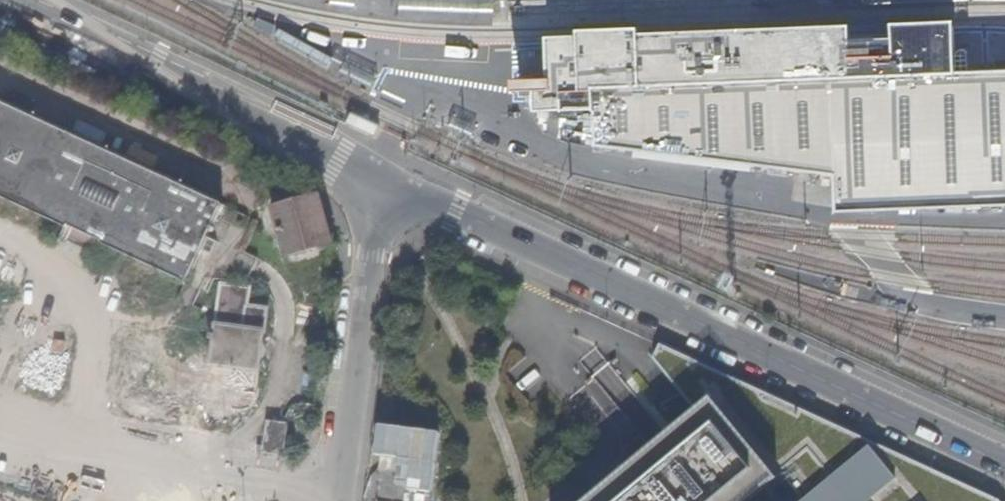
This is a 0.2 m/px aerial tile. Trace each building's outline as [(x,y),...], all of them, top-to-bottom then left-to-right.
[(866,79),(959,76),(958,37),(853,40),(854,59),(865,59),(866,79)] [(959,76),(866,79),(865,59),(854,59),(853,40),(671,47),(672,68),(620,70),(551,72),(551,79),(523,80),(523,92),(538,91),(538,111),(598,109),(600,147),(838,177),(840,213),(1004,207),(1004,74),(959,76)] [(550,51),(551,72),(620,70),(672,68),(671,47),(550,51)] [(205,251),(209,240),(212,234),(215,236),(217,231),(215,229),(224,206),(0,103),(0,199),(64,227),(67,229),(69,227),(73,229),(71,233),(96,246),(100,241),(103,243),(102,246),(106,247),(180,280),(190,284),(205,251)] [(333,240),(318,194),(271,208),(285,255),(333,240)] [(100,259),(106,247),(102,246),(103,243),(100,241),(96,246),(71,233),(73,229),(69,227),(67,229),(64,227),(59,241),(100,259)] [(209,240),(205,251),(215,256),(220,245),(209,240)] [(245,306),(247,287),(219,285),(211,365),(257,370),(263,308),(245,306)] [(660,344),(653,359),(697,412),(712,431),(719,424),(726,433),(718,439),(754,482),(758,479),(766,489),(782,476),(801,499),(798,500),(999,500),(660,344)] [(677,428),(737,500),(752,500),(753,499),(766,489),(758,479),(754,482),(718,439),(726,433),(719,424),(712,431),(697,412),(687,420),(677,428)] [(284,451),(286,425),(269,424),(266,450),(284,451)] [(677,428),(661,442),(589,500),(737,500),(677,428)]
